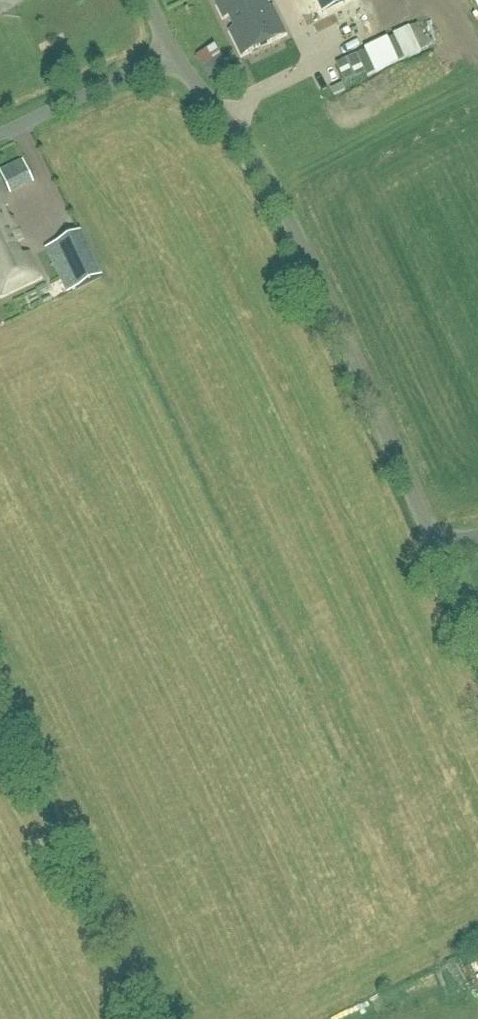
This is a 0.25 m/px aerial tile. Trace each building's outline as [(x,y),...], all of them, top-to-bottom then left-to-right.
[(268,0),(216,0),(217,3),(216,4),(224,21),(231,19),(236,28),(230,32),(242,57),(285,36),(272,8),(269,9),(267,5),(270,4),(268,0)] [(318,13),(344,0),(312,0),(318,13)] [(214,48),(196,57),(209,81),(213,79),(219,90),(233,83),(214,48)] [(9,193),(31,182),(21,163),(0,173),(0,176),(9,193)] [(3,210),(6,207),(0,194),(0,292),(2,296),(40,278),(29,255),(20,259),(14,247),(22,241),(13,222),(9,222),(3,210)] [(70,261),(55,269),(68,296),(102,279),(80,234),(61,243),(70,261)]
